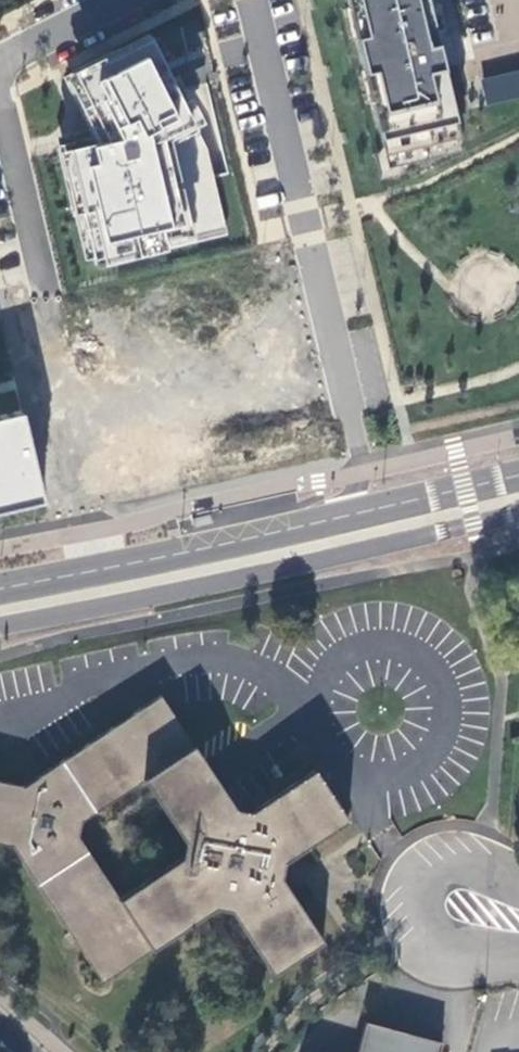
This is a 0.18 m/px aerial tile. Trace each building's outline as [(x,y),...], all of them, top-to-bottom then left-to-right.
[(378,165),(468,146),(433,0),(343,0),(378,165)] [(64,143),(89,258),(239,226),(213,115),(164,35),(77,81),(100,135),(64,143)] [(482,75),(485,101),(518,97),(518,71),(482,75)] [(41,502),(19,412),(0,417),(0,512),(41,502)] [(347,822),(315,775),(250,812),(234,808),(162,700),(29,789),(0,783),(0,845),(11,847),(101,983),(217,908),(232,913),(274,976),(322,944),(280,879),(283,863),(347,822)] [(442,1046),(366,1024),(359,1051),(440,1051),(442,1046)]
